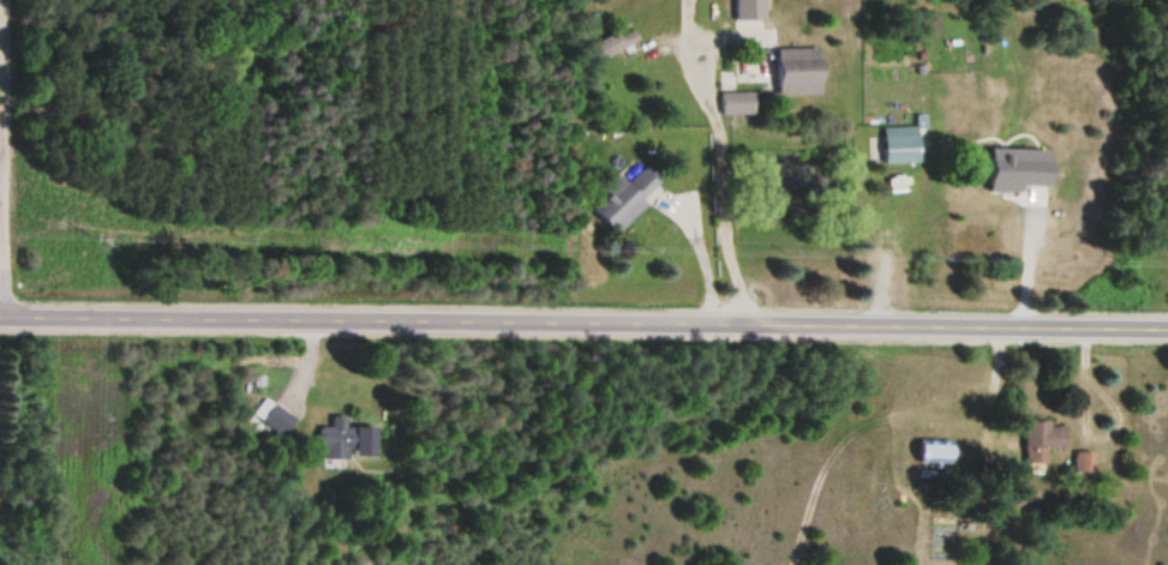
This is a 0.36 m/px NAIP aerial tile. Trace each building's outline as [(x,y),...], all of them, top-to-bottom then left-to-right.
[(768,19),(768,0),(734,0),(734,19),(768,19)] [(643,41),(635,24),(589,46),(597,63),(643,41)] [(777,49),(778,96),(828,94),(826,47),(777,49)] [(756,92),(721,92),(721,115),(756,115),(756,92)] [(919,162),(919,136),(868,136),(868,163),(919,162)] [(666,188),(647,165),(638,172),(630,163),(601,187),(606,194),(589,209),(610,235),(666,188)] [(943,442),(915,442),(915,461),(943,461),(943,442)] [(1091,452),(1068,452),(1068,473),(1091,473),(1091,452)]
